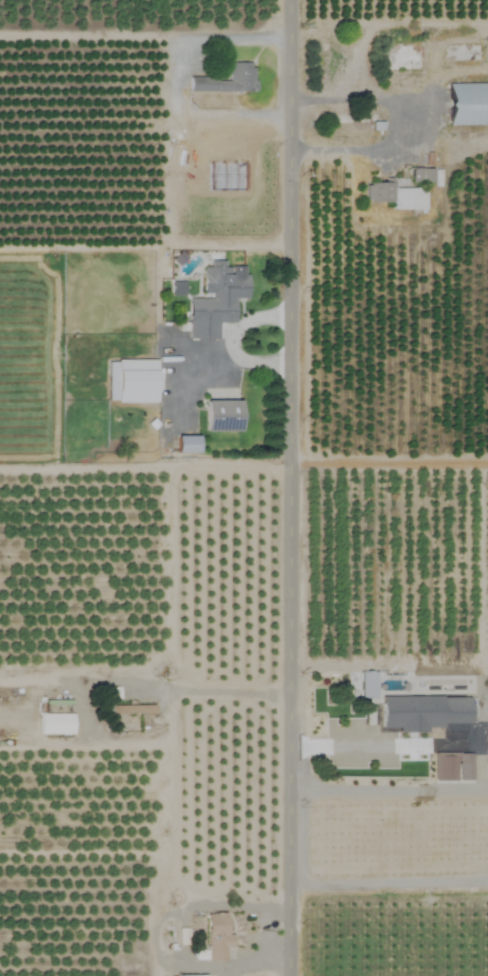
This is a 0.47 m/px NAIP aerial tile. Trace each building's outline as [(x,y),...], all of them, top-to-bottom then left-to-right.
[(187,78),(187,91),(252,92),(252,63),(228,63),(228,79),(187,78)] [(483,125),(483,84),(444,84),(444,126),(483,125)] [(431,168),(410,168),(410,183),(431,183),(431,168)] [(390,201),(390,209),(423,209),(423,188),(390,188),(390,182),(362,182),(363,201),(390,201)] [(216,339),(216,323),(233,323),(233,298),(245,298),(245,274),(225,274),(225,263),(201,263),(201,298),(186,298),(186,339),(216,339)] [(205,378),(205,351),(181,351),(181,378),(205,378)] [(202,401),(202,432),(236,432),(236,401),(202,401)] [(195,453),(195,437),(173,437),(173,453),(195,453)] [(358,673),(358,698),(373,698),(373,673),(358,673)] [(468,696),(378,697),(378,731),(440,731),(440,723),(468,723),(468,696)] [(433,780),(470,780),(470,753),(433,753),(433,780)] [(224,934),(224,914),(203,914),(204,961),(222,961),(222,948),(230,948),(230,934),(224,934)]
